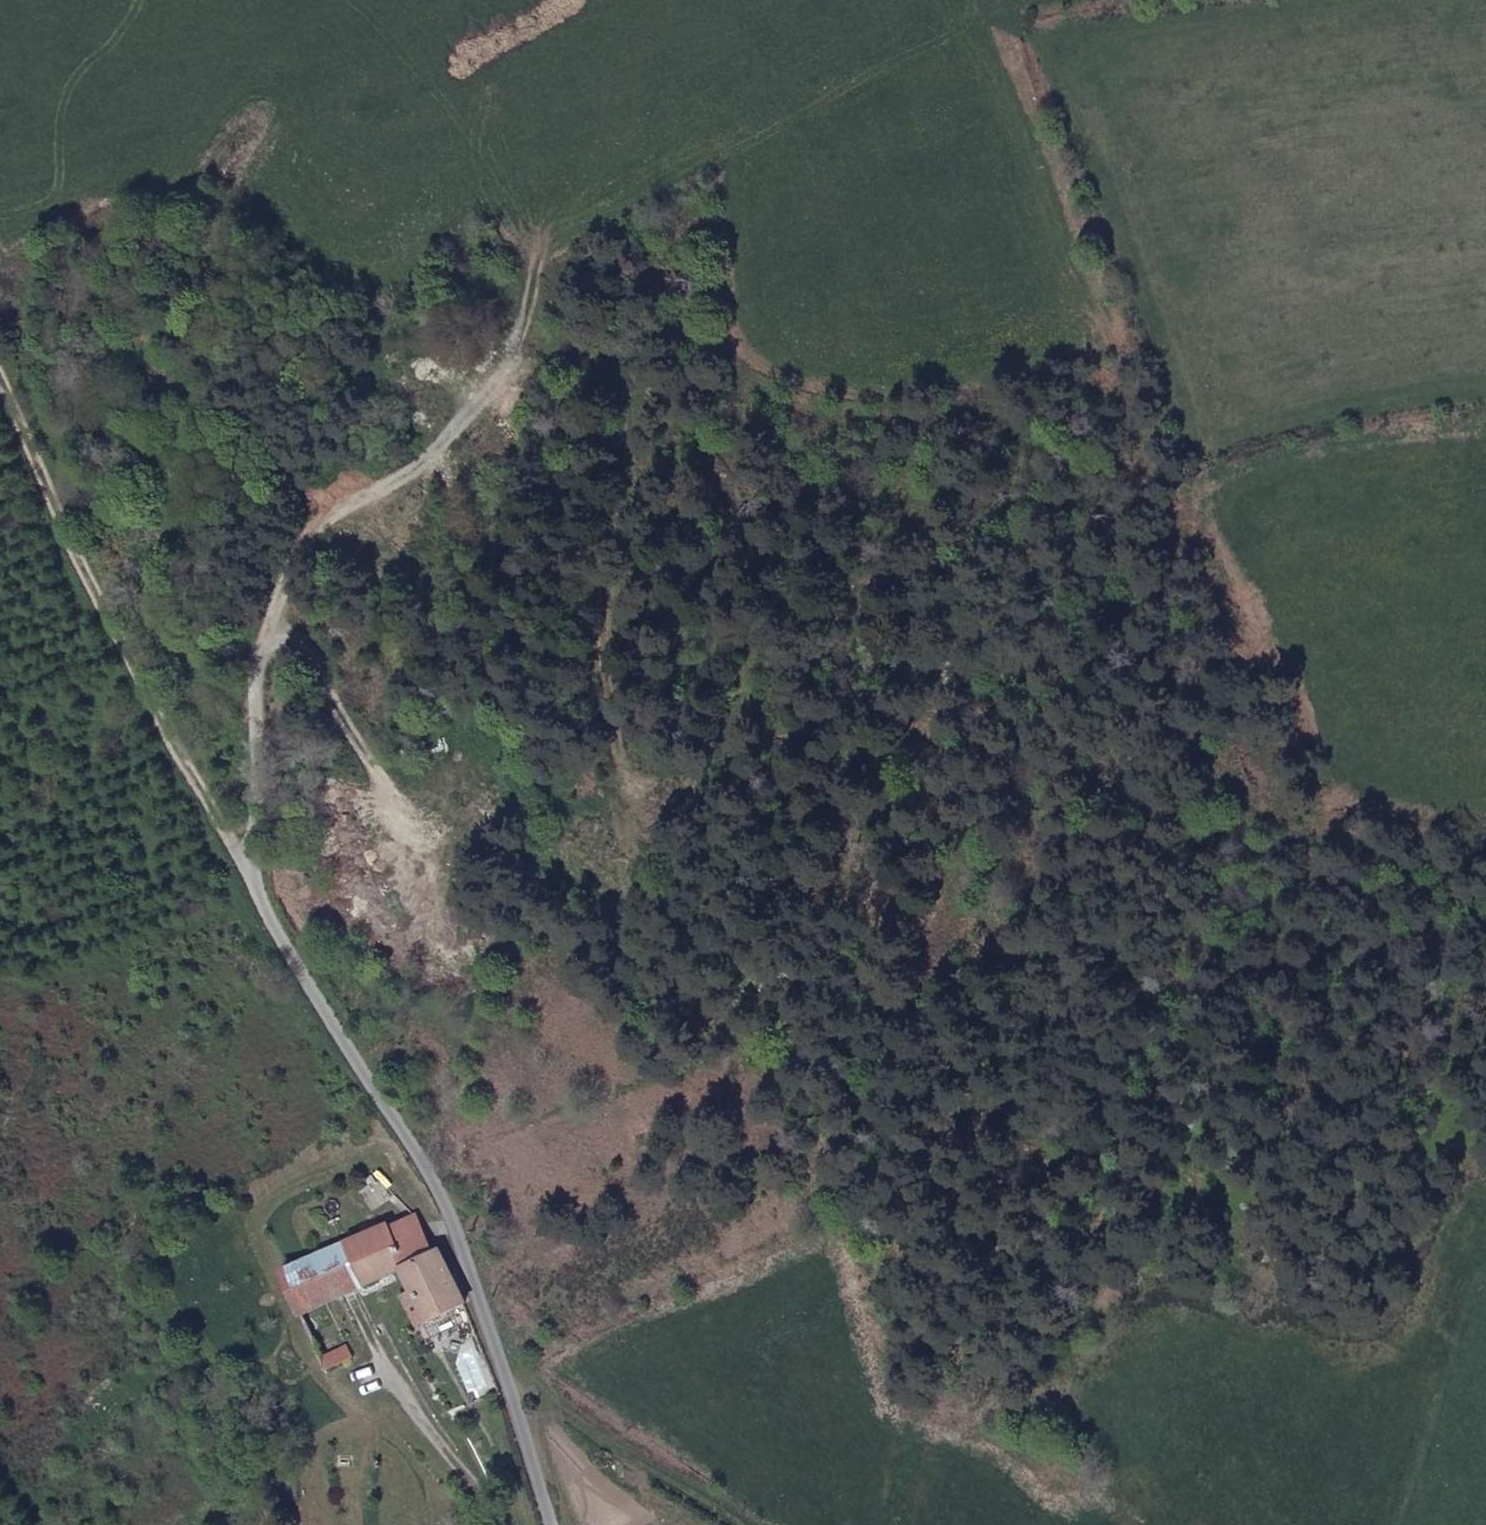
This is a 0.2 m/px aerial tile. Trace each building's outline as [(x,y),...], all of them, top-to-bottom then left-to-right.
[(314,1261),(287,1273),(304,1317),(358,1292),(404,1270),(434,1255),(418,1221),(392,1234),(391,1230),(350,1246),(314,1261)] [(434,1255),(404,1270),(410,1280),(431,1324),(467,1308),(441,1252),(434,1255)] [(347,1344),(320,1354),(325,1370),(353,1359),(347,1344)]
